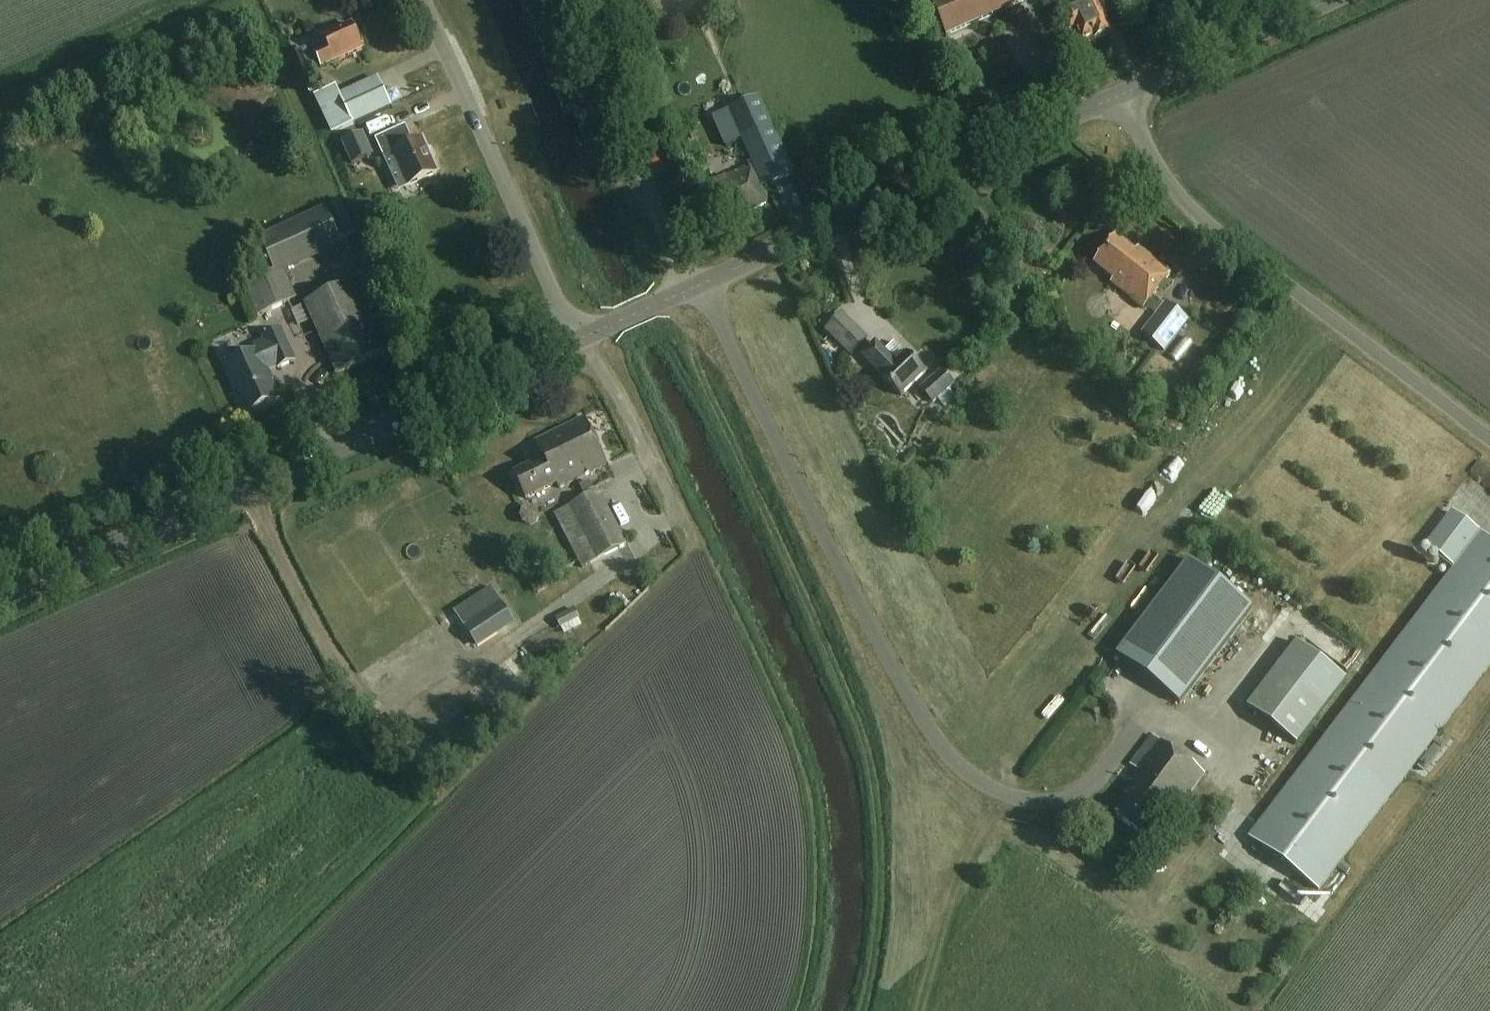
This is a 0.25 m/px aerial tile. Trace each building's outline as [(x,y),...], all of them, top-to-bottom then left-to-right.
[(933,6),(947,39),(1029,3),(1028,0),(919,0),(923,11),(933,6)] [(1073,41),(1080,38),(1084,47),(1111,33),(1095,0),(1091,0),(1075,8),(1071,1),(1067,3),(1065,0),(1053,0),(1073,41)] [(315,54),(320,67),(361,48),(351,25),(321,38),(326,49),(315,54)] [(309,37),(289,39),(291,54),(311,51),(309,37)] [(336,94),(350,125),(391,107),(377,76),(336,94)] [(680,208),(693,235),(711,228),(713,231),(766,207),(760,192),(790,178),(756,98),(711,119),(722,147),(738,139),(749,166),(713,183),(716,189),(698,197),(699,200),(680,208)] [(391,153),(405,185),(436,171),(432,161),(434,158),(430,151),(427,150),(423,140),(413,144),(405,125),(376,137),(384,156),(391,153)] [(377,152),(367,129),(345,139),(355,162),(377,152)] [(294,299),(281,268),(357,234),(341,201),(258,236),(274,270),(242,284),(256,315),(294,299)] [(1137,249),(1134,252),(1115,237),(1093,264),(1112,279),(1109,284),(1141,310),(1169,275),(1137,249)] [(304,305),(334,374),(384,351),(354,283),(304,305)] [(1165,300),(1140,332),(1164,350),(1188,319),(1165,300)] [(289,318),(295,336),(310,331),(304,313),(289,318)] [(867,340),(841,314),(825,330),(851,355),(867,340)] [(1281,338),(1292,346),(1300,333),(1290,326),(1281,338)] [(240,387),(251,411),(279,398),(270,379),(269,379),(265,370),(277,365),(278,367),(295,359),(281,327),(262,335),(264,338),(251,344),(254,350),(237,357),(235,352),(223,358),(236,388),(240,387)] [(883,375),(901,394),(926,371),(907,351),(906,352),(895,340),(885,349),(876,340),(863,353),(883,374),(883,375)] [(917,388),(930,403),(951,384),(938,369),(917,388)] [(511,473),(522,497),(553,482),(557,489),(605,466),(582,417),(532,442),(538,455),(527,460),(529,464),(511,473)] [(580,568),(627,545),(625,540),(608,507),(601,492),(554,514),(580,568)] [(1392,794),(1489,665),(1489,540),(1453,512),(1428,546),(1457,568),(1324,742),(1392,794)] [(1189,560),(1117,655),(1180,704),(1253,608),(1189,560)] [(514,624),(490,585),(454,607),(465,625),(478,646),(488,640),(514,624)] [(575,609),(563,615),(556,618),(557,619),(561,628),(580,619),(575,609)] [(1248,707),(1297,745),(1347,679),(1297,642),(1248,707)] [(1117,819),(1145,840),(1161,818),(1174,818),(1205,777),(1154,738),(1132,766),(1139,771),(1129,783),(1133,786),(1124,798),(1130,802),(1117,819)] [(1392,794),(1324,742),(1251,838),(1319,890),(1392,794)]
